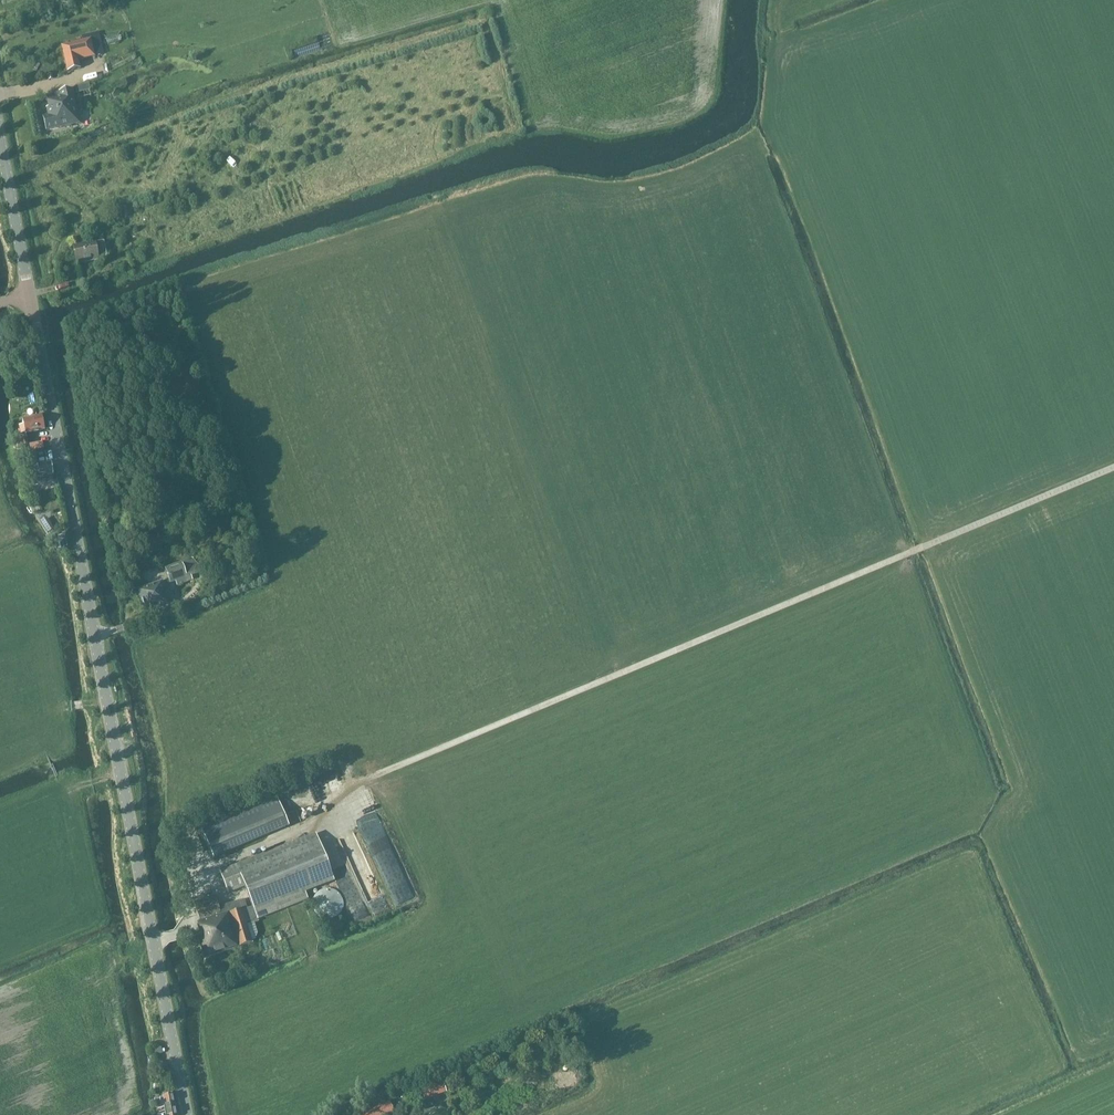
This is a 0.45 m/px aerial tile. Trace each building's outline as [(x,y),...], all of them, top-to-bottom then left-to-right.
[(80,69),(78,60),(74,43),(62,46),(68,72),(80,69)] [(113,55),(101,57),(102,66),(115,63),(113,55)] [(59,93),(60,96),(56,97),(47,99),(49,108),(46,108),(48,116),(43,117),(46,131),(59,128),(80,123),(72,89),(59,92),(59,93)] [(95,244),(95,242),(73,246),(76,264),(98,260),(98,258),(106,256),(106,254),(113,252),(111,242),(104,243),(104,242),(95,244)] [(24,333),(14,334),(15,342),(25,341),(24,333)] [(41,417),(22,421),(23,425),(18,426),(20,434),(25,433),(25,434),(44,430),(41,417)] [(18,455),(30,452),(44,449),(43,442),(28,445),(27,438),(20,439),(14,440),(18,455)] [(36,453),(24,455),(27,479),(28,478),(29,482),(37,481),(37,482),(39,483),(40,484),(44,483),(45,482),(46,481),(47,477),(54,476),(51,463),(37,465),(36,453)] [(47,534),(55,529),(48,517),(40,522),(47,534)] [(65,535),(55,537),(59,550),(69,547),(65,535)] [(165,568),(170,584),(176,582),(177,586),(188,582),(182,562),(165,568)] [(145,615),(169,606),(162,581),(136,590),(145,615)] [(332,785),(327,773),(318,777),(323,789),(332,785)] [(214,858),(290,827),(279,797),(202,827),(214,858)] [(405,897),(374,811),(355,818),(386,903),(405,897)] [(247,887),(254,909),(258,920),(309,900),(306,892),(335,881),(316,833),(219,872),(228,894),(247,887)] [(345,911),(345,908),(345,906),(344,903),(343,900),(341,897),(339,896),(336,894),(331,893),(328,893),(325,893),(323,894),(319,896),(317,899),(316,902),(314,905),(314,908),(314,911),(315,914),(317,917),(318,919),(321,921),(324,922),(327,923),(329,924),(332,923),(335,922),(338,921),(341,919),(342,917),(344,914),(345,911)] [(258,920),(254,909),(243,912),(239,900),(219,907),(215,895),(193,902),(199,922),(197,923),(200,932),(196,933),(204,958),(253,942),(247,925),(258,922),(258,920)] [(167,1065),(161,1066),(156,1067),(159,1079),(169,1077),(167,1065)] [(420,1089),(422,1093),(425,1100),(447,1092),(442,1081),(420,1089)] [(172,1094),(162,1096),(164,1101),(157,1102),(160,1114),(176,1114),(172,1094)] [(394,1114),(389,1101),(353,1114),(394,1114)]
